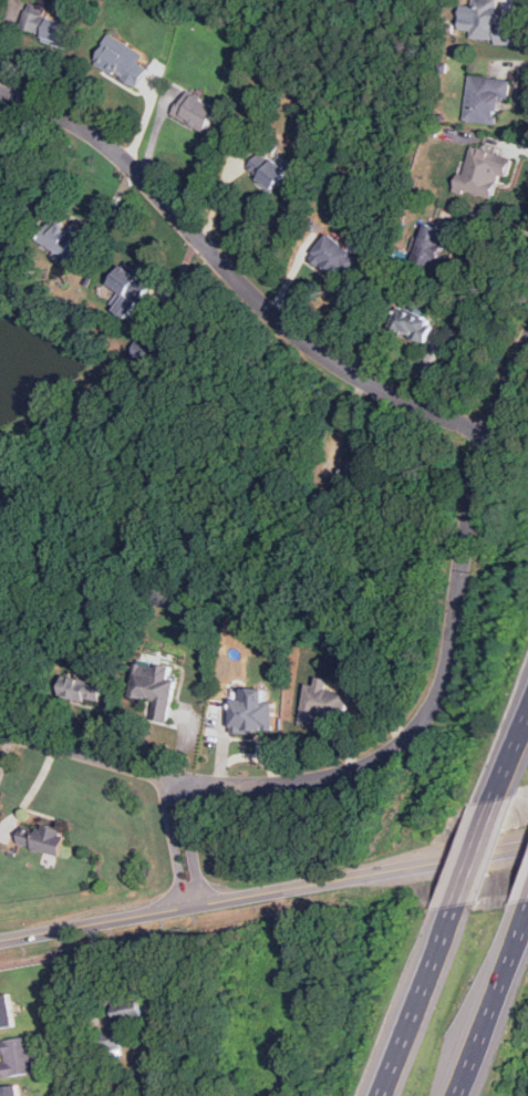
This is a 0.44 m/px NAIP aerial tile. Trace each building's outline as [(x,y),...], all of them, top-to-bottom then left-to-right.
[(516,21),(498,20),(499,0),(474,0),(473,17),(460,17),(459,30),(472,31),(472,41),(515,43),(516,21)] [(20,32),(68,45),(74,22),(25,10),(20,32)] [(95,65),(137,87),(147,68),(138,63),(144,53),(110,35),(95,65)] [(465,121),(503,124),(508,80),(469,75),(465,121)] [(173,113),(206,133),(219,111),(187,91),(173,113)] [(508,158),(469,146),(456,188),(495,200),(508,158)] [(289,168),(263,147),(245,168),(271,190),(289,168)] [(72,263),(91,231),(74,223),(70,229),(53,219),(39,244),(72,263)] [(413,260),(437,269),(452,232),(426,224),(413,260)] [(361,255),(327,234),(313,258),(347,279),(361,255)] [(138,276),(120,266),(108,286),(122,292),(112,310),(130,320),(153,278),(141,271),(138,276)] [(424,342),(434,321),(400,306),(391,328),(424,342)] [(133,360),(159,365),(163,342),(137,337),(133,360)] [(167,722),(177,668),(137,660),(131,695),(154,700),(151,718),(167,722)] [(59,694),(99,704),(104,684),(64,674),(59,694)] [(319,713),(345,718),(350,693),(329,689),(330,679),(310,675),(301,724),(317,727),(319,713)] [(273,732),(273,690),(245,689),(245,700),(231,700),(230,731),(273,732)] [(22,821),(17,845),(60,856),(66,833),(22,821)] [(13,1026),(10,994),(0,995),(0,1028),(13,1026)] [(143,1017),(139,1001),(113,1006),(116,1023),(143,1017)] [(30,1036),(2,1040),(6,1062),(0,1062),(0,1078),(34,1073),(30,1036)] [(19,1085),(0,1087),(0,1095),(20,1095),(19,1085)]
